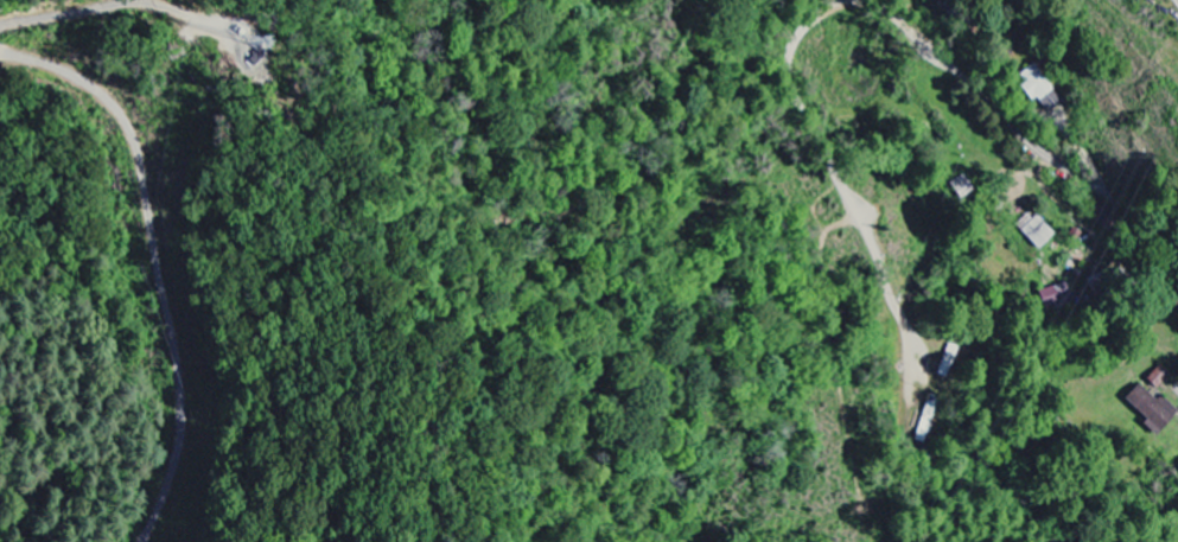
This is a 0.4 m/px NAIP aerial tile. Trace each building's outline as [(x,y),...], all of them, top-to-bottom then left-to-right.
[(950,184),(959,200),(973,192),(964,176),(950,184)] [(1031,211),(1015,227),(1038,252),(1054,237),(1031,211)] [(1171,375),(1160,365),(1147,380),(1158,390),(1171,375)] [(1158,401),(1139,384),(1125,399),(1147,419),(1142,424),(1156,437),(1177,413),(1177,412),(1162,397),(1158,401)]
